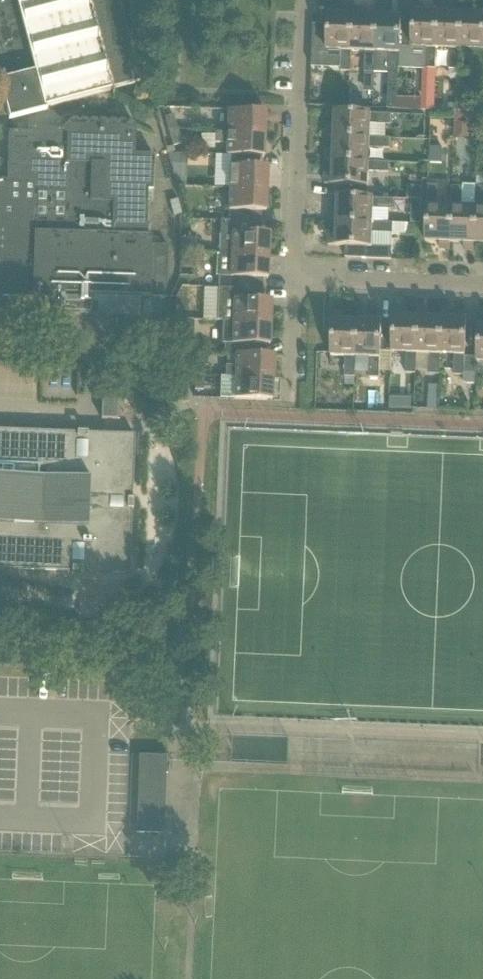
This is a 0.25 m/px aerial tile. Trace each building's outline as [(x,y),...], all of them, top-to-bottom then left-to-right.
[(25,24),(9,29),(6,19),(0,21),(0,25),(0,26),(0,74),(11,116),(139,83),(118,0),(18,0),(25,24)] [(6,19),(9,29),(25,24),(18,0),(0,0),(0,21),(6,19)] [(438,13),(437,13),(424,12),(424,7),(419,7),(419,5),(414,4),(413,12),(413,23),(401,22),(400,53),(399,53),(399,61),(399,68),(435,69),(436,49),(438,13)] [(462,14),(461,14),(448,13),(448,8),(443,8),(443,6),(438,5),(437,13),(438,13),(436,49),(450,49),(449,70),(459,70),(460,50),(462,14)] [(460,50),(474,50),(473,71),(482,71),(482,15),(472,14),(472,9),(467,9),(467,6),(462,6),(461,14),(462,14),(460,50)] [(351,51),(353,16),(339,15),(339,10),(334,9),(334,7),(329,7),(328,25),(314,25),(312,50),(341,51),(340,71),(351,72),(352,52),(351,51)] [(377,17),(376,17),(363,16),(363,11),(358,10),(358,8),(353,8),(353,16),(351,51),(352,52),(365,52),(364,72),(375,73),(376,52),(375,52),(377,17)] [(400,53),(401,22),(401,17),(387,17),(387,11),(382,11),(382,9),(377,9),(376,17),(377,17),(375,52),(376,52),(389,53),(388,73),(399,74),(399,61),(399,53),(400,53)] [(264,135),(265,120),(265,112),(228,111),(227,133),(264,135)] [(370,138),(370,124),(391,125),(391,115),(355,113),(335,112),(335,126),(329,126),(329,131),(327,131),(327,137),(334,137),(370,138)] [(164,118),(168,132),(177,130),(173,116),(164,118)] [(90,313),(140,315),(141,298),(167,299),(168,247),(151,246),(152,238),(146,238),(148,192),(153,192),(153,174),(154,156),(134,155),(135,127),(130,121),(125,126),(120,121),(115,125),(110,121),(105,125),(100,121),(96,125),(91,120),(86,125),(81,120),(77,124),(72,119),(57,134),(48,134),(48,129),(47,129),(27,128),(27,132),(9,132),(7,181),(0,180),(0,310),(90,313)] [(469,123),(456,123),(455,138),(468,139),(469,123)] [(181,144),(179,138),(191,138),(191,131),(177,130),(168,132),(172,147),(181,144)] [(263,157),(264,135),(227,133),(215,133),(215,143),(227,143),(226,156),(231,156),(259,157),(263,157)] [(369,162),(370,148),(390,149),(390,139),(370,138),(334,137),(334,150),(328,150),(328,155),(326,155),(326,160),(333,161),(369,162)] [(175,154),(168,154),(178,187),(186,187),(188,155),(175,154)] [(231,156),(229,188),(266,190),(267,167),(258,167),(259,157),(231,156)] [(368,187),(369,172),(389,173),(389,168),(389,163),(369,162),(333,161),(333,166),(333,174),(327,174),(327,179),(325,179),(325,184),(332,185),(343,186),(343,193),(343,197),(367,198),(367,194),(368,187)] [(451,207),(438,207),(438,186),(428,186),(426,222),(426,242),(440,243),(440,248),(445,248),(445,250),(450,251),(450,243),(451,207)] [(474,244),(475,208),(462,207),(462,187),(452,187),(451,207),(450,243),(464,244),(464,249),(469,249),(469,251),(474,251),(474,244)] [(265,212),(266,190),(229,188),(228,221),(228,222),(235,222),(261,223),(261,212),(265,212)] [(474,244),(482,244),(482,188),(476,188),(475,208),(474,244)] [(394,206),(394,200),(374,199),(374,198),(367,198),(343,197),(338,197),(337,211),(332,211),(332,216),(329,216),(329,219),(329,221),(337,222),(373,223),(373,221),(373,209),(393,210),(394,206)] [(268,257),(269,242),(269,234),(260,234),(261,223),(235,222),(228,222),(228,221),(221,221),(221,236),(219,236),(219,255),(268,257)] [(329,240),(328,245),(336,246),(346,247),(345,258),(349,258),(366,259),(392,260),(392,247),(393,234),(393,224),(373,223),(337,222),(336,235),(331,235),(331,240),(329,240)] [(217,255),(216,277),(218,277),(218,288),(237,289),(262,290),(263,279),(267,279),(268,257),(219,255),(217,255)] [(218,288),(216,320),(224,321),(228,321),(227,322),(270,324),(271,309),(271,301),(266,301),(262,301),(262,290),(237,289),(218,288)] [(418,318),(404,317),(404,312),(399,312),(399,309),(394,309),(394,317),(393,317),(393,327),(392,352),(392,353),(406,353),(406,373),(411,374),(416,374),(416,367),(417,354),(416,354),(418,318)] [(418,318),(416,354),(417,354),(430,354),(430,374),(440,375),(441,354),(440,354),(441,319),(428,318),(428,313),(423,313),(423,310),(418,310),(418,318)] [(465,355),(466,340),(467,320),(452,319),(452,314),(447,314),(447,311),(442,311),(442,319),(441,319),(440,354),(441,354),(454,355),(454,375),(464,376),(463,382),(467,384),(476,384),(477,362),(477,356),(465,355)] [(357,321),(343,321),(344,315),(338,315),(339,313),(333,313),(333,320),(331,356),(346,357),(345,377),(355,377),(356,357),(357,321)] [(392,352),(393,327),(381,327),(382,322),(367,322),(368,316),(362,316),(362,314),(360,314),(357,314),(357,321),(356,357),(369,358),(369,378),(379,378),(380,358),(380,352),(392,352)] [(224,321),(223,344),(231,345),(239,345),(239,354),(264,355),(265,346),(269,346),(269,338),(270,324),(227,322),(228,321),(224,321)] [(226,366),(226,376),(235,376),(235,377),(272,378),(273,364),(273,356),(269,355),(264,355),(239,354),(236,354),(236,367),(226,366)] [(197,360),(196,374),(205,375),(205,361),(197,360)] [(203,391),(205,375),(196,374),(195,390),(203,391)] [(271,401),(272,378),(235,377),(234,399),(271,401)] [(116,398),(100,397),(100,421),(115,421),(116,398)] [(75,434),(0,431),(0,569),(71,572),(71,573),(72,573),(72,567),(80,567),(80,573),(81,573),(81,572),(128,574),(130,510),(132,510),(132,508),(126,508),(126,500),(132,500),(132,499),(131,499),(133,436),(86,434),(86,433),(84,433),(84,439),(76,439),(76,433),(75,433),(75,434)] [(152,756),(139,755),(138,833),(160,833),(161,773),(167,773),(167,754),(152,753),(152,756)]
